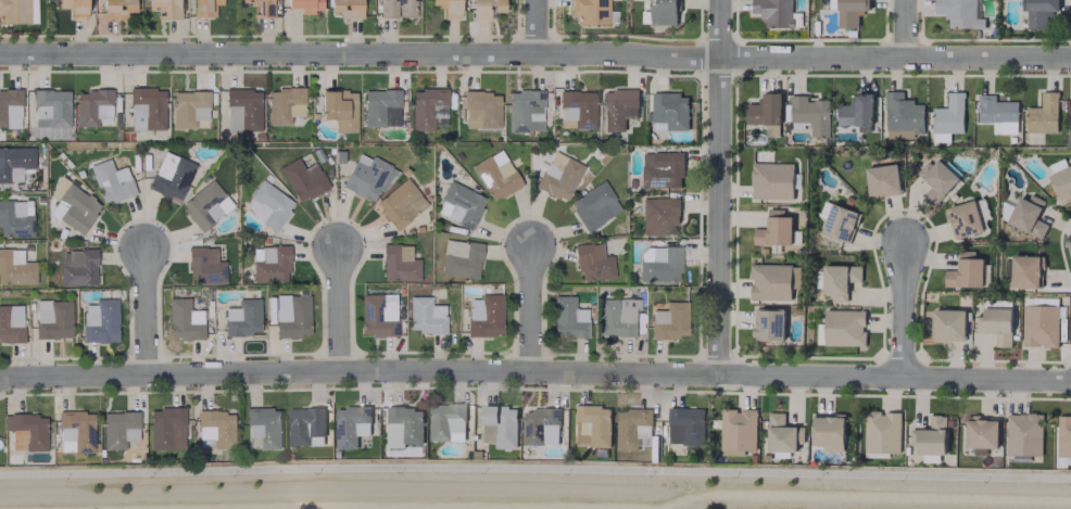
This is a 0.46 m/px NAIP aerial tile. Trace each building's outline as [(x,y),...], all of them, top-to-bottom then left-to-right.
[(57,7),(69,8),(69,17),(86,17),(86,0),(57,0),(57,7)] [(103,19),(125,19),(125,12),(136,11),(136,0),(103,0),(103,19)] [(148,9),(157,9),(157,19),(179,18),(179,0),(148,0),(148,9)] [(214,4),(222,4),(222,0),(192,0),(192,16),(214,16),(214,4)] [(241,4),(257,4),(257,17),(271,17),(272,0),(241,0),(241,4)] [(322,0),(286,0),(287,8),(300,7),(300,12),(322,12),(322,0)] [(361,0),(329,0),(330,12),(339,12),(339,18),(362,18),(361,0)] [(380,17),(399,17),(413,17),(413,0),(380,0),(380,17)] [(431,7),(442,7),(443,18),(460,17),(459,0),(431,0),(431,7)] [(504,12),(504,0),(472,0),(471,18),(489,19),(489,12),(504,12)] [(607,0),(567,0),(567,16),(576,16),(576,24),(608,24),(607,0)] [(649,24),(676,25),(676,0),(650,0),(649,24)] [(751,13),(762,13),(762,28),(792,27),(792,0),(751,0),(751,13)] [(837,28),(858,28),(857,13),(869,13),(869,0),(837,0),(837,28)] [(984,29),(984,19),(978,19),(979,0),(934,0),(934,13),(946,14),(946,28),(984,29)] [(1021,11),(1026,11),(1026,29),(1047,28),(1046,14),(1058,13),(1057,0),(1021,0),(1021,11)] [(129,88),(129,130),(164,129),(163,88),(129,88)] [(267,124),(289,124),(289,116),(304,116),(303,88),(267,88),(267,124)] [(446,125),(445,88),(411,89),(411,131),(433,130),(433,125),(446,125)] [(32,126),(68,127),(69,90),(33,89),(32,126)] [(259,89),(225,89),(225,131),(260,131),(259,89)] [(363,89),(363,126),(398,126),(399,90),(363,89)] [(603,131),(624,131),(624,118),(637,118),(637,90),(603,89),(603,131)] [(0,90),(0,127),(20,126),(20,90),(0,90)] [(75,126),(97,126),(97,121),(111,121),(111,90),(75,90),(75,126)] [(320,91),(321,119),(333,119),(334,132),(356,131),(355,90),(320,91)] [(542,90),(507,91),(508,131),(542,131),(542,90)] [(207,91),(171,91),(172,129),(193,128),(193,120),(208,119),(207,91)] [(498,128),(499,92),(464,91),(463,128),(498,128)] [(594,91),(558,91),(559,128),(595,128),(594,91)] [(886,138),(913,138),(913,134),(924,134),(923,104),(913,104),(913,100),(903,100),(903,91),(885,91),(886,138)] [(963,133),(963,92),(946,93),(946,108),(931,108),(932,142),(950,142),(949,133),(963,133)] [(1025,108),(1026,133),(1058,132),(1057,92),(1041,92),(1041,107),(1025,108)] [(687,93),(650,94),(651,122),(665,121),(665,131),(687,130),(687,93)] [(781,94),(760,93),(760,104),(745,104),(745,124),(780,125),(781,94)] [(872,93),(852,93),(852,104),(837,104),(837,125),(872,126),(872,93)] [(1017,101),(995,102),(995,94),(978,94),(978,122),(992,122),(992,134),(1017,134),(1017,101)] [(829,137),(828,100),(806,101),(806,95),(789,96),(790,123),(810,122),(811,137),(829,137)] [(21,181),(21,168),(33,168),(33,147),(0,147),(0,182),(21,181)] [(521,185),(501,149),(470,165),(490,202),(521,185)] [(195,164),(163,150),(146,189),(178,203),(195,164)] [(535,188),(566,202),(583,165),(552,151),(535,188)] [(681,152),(641,153),(642,188),(682,187),(681,152)] [(371,201),(377,189),(385,193),(397,168),(370,156),(369,159),(357,153),(340,186),(371,201)] [(959,179),(934,156),(917,175),(930,187),(921,196),(933,207),(959,179)] [(328,187),(315,162),(303,168),(297,157),(278,167),(297,204),(328,187)] [(135,193),(126,166),(113,170),(109,158),(89,165),(102,204),(135,193)] [(1048,165),(1051,174),(1066,167),(1063,159),(1048,165)] [(793,164),(751,163),(751,199),(793,200),(793,164)] [(901,193),(896,164),(864,169),(869,198),(901,193)] [(1048,175),(1058,203),(1070,198),(1070,167),(1048,175)] [(81,234),(101,205),(61,176),(48,195),(58,202),(50,213),(81,234)] [(393,230),(427,206),(407,178),(373,202),(393,230)] [(294,204),(262,179),(241,207),(273,231),(294,204)] [(198,231),(232,208),(213,180),(179,202),(198,231)] [(469,229),(485,199),(450,180),(434,210),(469,229)] [(567,201),(585,231),(620,210),(603,180),(567,201)] [(1019,196),(1006,223),(1041,239),(1048,224),(1036,219),(1044,201),(1029,195),(1027,200),(1019,196)] [(641,198),(642,235),(678,234),(677,197),(641,198)] [(31,236),(31,200),(0,200),(0,236),(31,236)] [(983,231),(973,200),(944,209),(954,241),(983,231)] [(820,233),(848,243),(858,213),(824,201),(818,216),(825,219),(820,233)] [(792,217),(783,216),(783,210),(767,209),(766,229),(752,229),(752,244),(791,246),(792,217)] [(481,243),(444,239),(440,274),(477,279),(481,243)] [(614,277),(611,255),(602,256),(601,242),(574,245),(578,281),(614,277)] [(382,280),(419,280),(418,258),(410,258),(410,244),(381,244),(382,280)] [(287,245),(261,246),(261,262),(251,262),(252,283),(288,282),(287,245)] [(224,282),(224,261),(216,261),(215,246),(188,247),(189,283),(224,282)] [(679,246),(638,247),(639,282),(679,281),(679,246)] [(34,262),(22,262),(22,248),(0,249),(0,283),(35,283),(34,262)] [(60,285),(96,284),(95,249),(59,250),(60,285)] [(944,287),(989,287),(988,261),(974,261),(974,251),(957,252),(958,270),(943,271),(944,287)] [(1041,288),(1041,256),(1011,256),(1010,288),(1041,288)] [(750,300),(791,301),(791,289),(799,289),(800,265),(750,264),(750,300)] [(861,266),(822,266),(821,300),(846,300),(847,282),(860,282),(861,266)] [(396,335),(395,294),(360,295),(361,336),(396,335)] [(501,294),(479,294),(479,299),(467,299),(467,336),(501,335),(501,294)] [(275,337),(309,336),(309,295),(288,295),(289,320),(274,321),(275,337)] [(587,337),(587,308),(574,308),(574,295),(552,296),(553,338),(587,337)] [(409,332),(444,332),(445,305),(430,304),(430,296),(409,296),(409,332)] [(168,298),(167,339),(203,339),(203,310),(189,310),(189,298),(168,298)] [(260,334),(259,298),(238,299),(238,307),(223,308),(224,335),(260,334)] [(638,299),(596,298),(596,335),(634,336),(634,309),(638,309),(638,299)] [(116,299),(95,299),(95,305),(82,305),(82,342),(117,342),(116,299)] [(71,338),(70,300),(35,300),(35,338),(71,338)] [(686,301),(665,301),(665,310),(650,310),(651,338),(686,337),(686,301)] [(23,341),(22,304),(0,305),(0,341),(23,341)] [(1057,347),(1058,306),(1022,305),(1021,347),(1057,347)] [(1011,308),(982,308),(982,317),(976,317),(975,333),(994,334),(994,347),(1010,347),(1011,308)] [(784,310),(753,309),(752,340),(783,341),(784,310)] [(823,345),(864,346),(864,310),(824,310),(823,345)] [(964,342),(964,311),(932,310),(931,341),(964,342)] [(429,440),(464,441),(465,404),(430,404),(429,440)] [(516,407),(482,406),(481,443),(494,443),(494,448),(515,449),(516,407)] [(575,446),(609,447),(610,407),(576,406),(575,446)] [(245,408),(246,437),(259,436),(259,449),(281,449),(279,407),(245,408)] [(356,449),(356,436),(370,436),(369,407),(334,408),(335,449),(356,449)] [(149,408),(150,449),(184,448),(183,408),(149,408)] [(324,445),(324,408),(288,408),(288,446),(324,445)] [(386,446),(422,446),(422,408),(386,408),(386,446)] [(702,445),(703,409),(668,408),(668,444),(702,445)] [(558,445),(558,409),(522,409),(522,445),(558,445)] [(637,451),(637,438),(651,438),(651,410),(616,409),(616,450),(637,451)] [(755,450),(756,410),(721,409),(720,455),(744,456),(744,450),(755,450)] [(212,447),(233,446),(232,410),(196,411),(197,439),(211,439),(212,447)] [(58,412),(59,452),(94,451),(93,411),(58,412)] [(102,412),(102,449),(124,448),(124,440),(138,440),(138,411),(102,412)] [(899,453),(900,413),(864,412),(864,453),(899,453)] [(767,452),(796,452),(796,443),(803,444),(803,427),(784,426),(784,413),(768,413),(767,452)] [(46,450),(45,414),(2,414),(2,430),(25,429),(25,450),(46,450)] [(1005,455),(1041,456),(1041,414),(1006,414),(1005,455)] [(822,451),(843,452),(844,415),(812,415),(811,445),(822,445),(822,451)] [(928,429),(909,429),(909,445),(916,446),(916,455),(944,455),(945,416),(929,415),(928,429)] [(1057,416),(1056,457),(1070,457),(1070,416),(1057,416)] [(998,419),(966,419),(965,448),(997,448),(998,419)]
